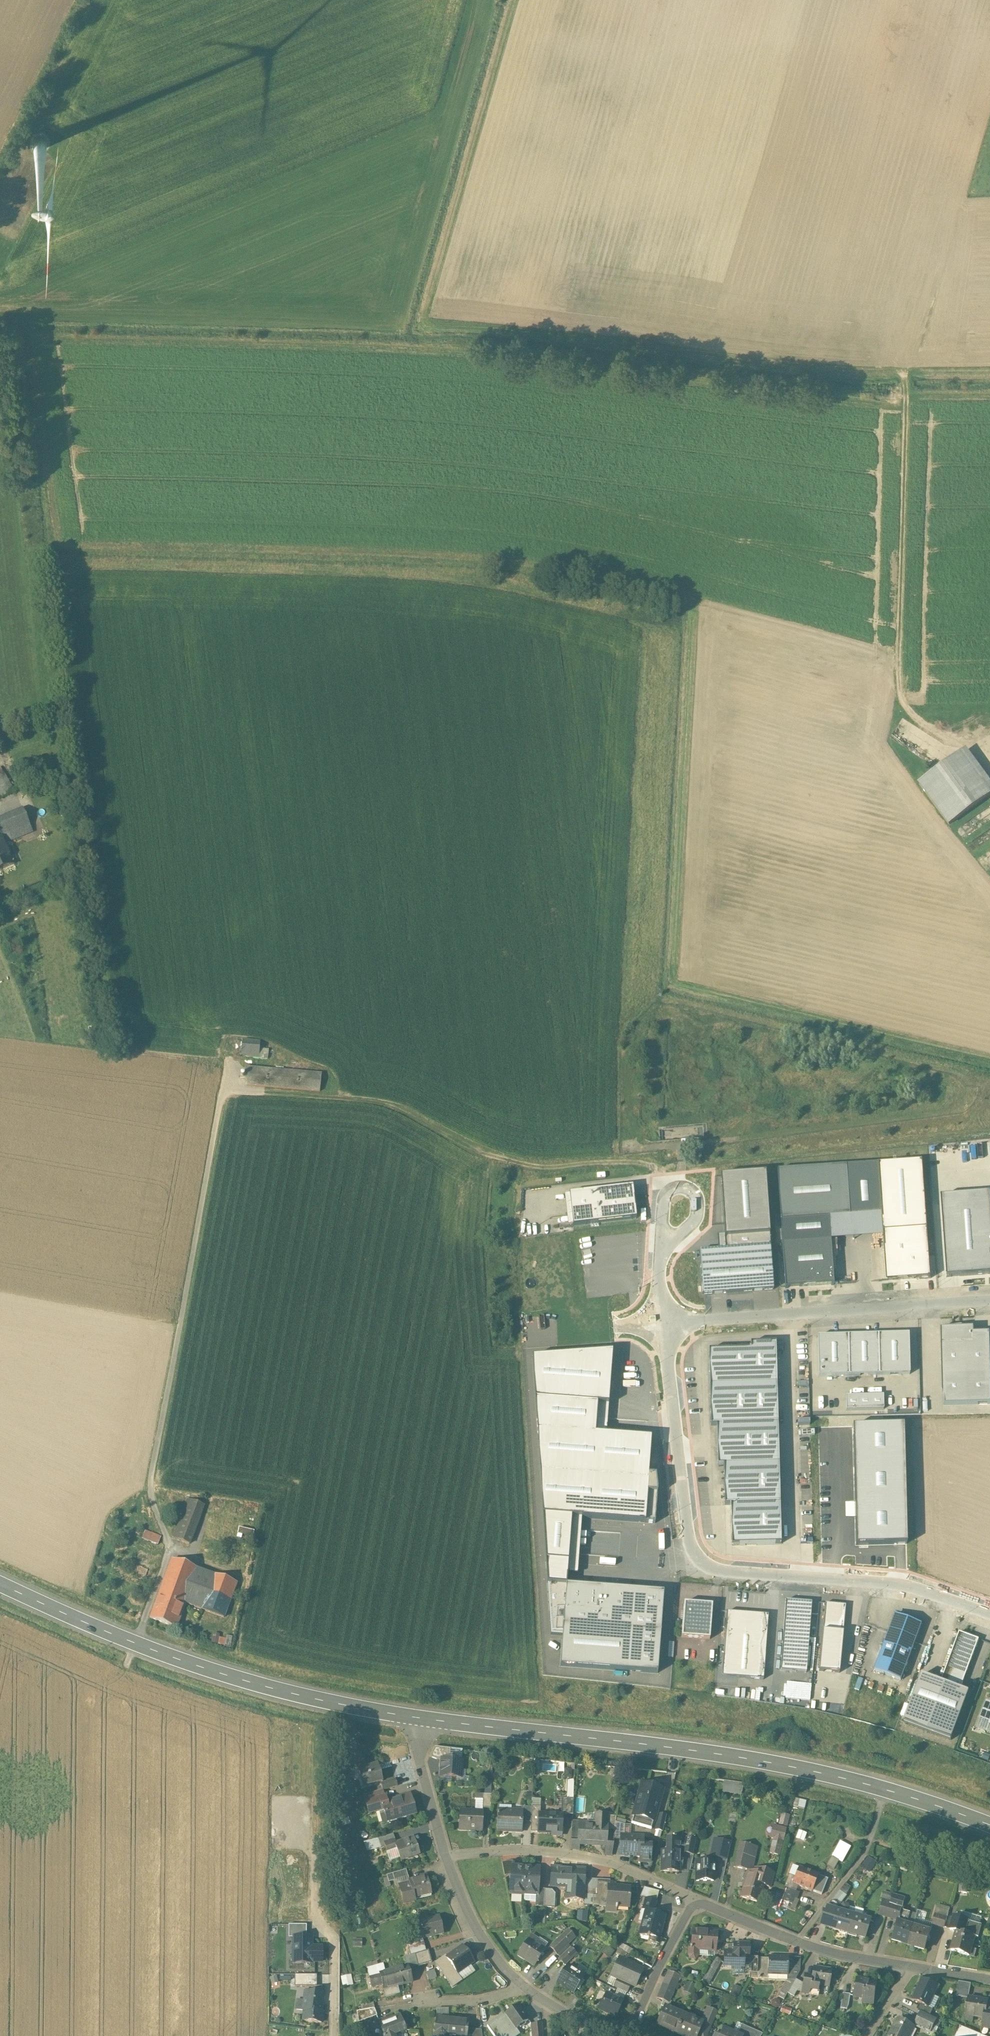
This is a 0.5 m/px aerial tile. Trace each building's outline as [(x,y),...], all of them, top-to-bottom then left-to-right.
[(960,755),(919,785),(951,825),(989,796),(960,755)] [(0,818),(0,832),(2,837),(29,826),(22,809),(0,818)] [(29,826),(2,837),(5,844),(32,833),(29,826)] [(14,865),(5,844),(2,837),(0,832),(0,871),(14,865)] [(260,1042),(243,1040),(241,1054),(259,1056),(260,1042)] [(322,1075),(245,1067),(245,1073),(248,1073),(247,1086),(320,1092),(322,1075)] [(923,1161),(879,1165),(882,1214),(884,1232),(927,1229),(923,1161)] [(879,1165),(848,1167),(852,1217),(882,1214),(879,1165)] [(848,1167),(777,1172),(781,1222),(829,1218),(852,1217),(848,1167)] [(765,1175),(720,1178),(725,1250),(770,1247),(765,1175)] [(633,1187),(569,1195),(573,1226),(636,1219),(633,1187)] [(573,1226),(569,1195),(564,1195),(568,1227),(573,1226)] [(948,1280),(989,1277),(989,1198),(989,1197),(943,1200),(948,1280)] [(829,1218),(830,1241),(884,1237),(884,1232),(882,1214),(852,1217),(829,1218)] [(781,1222),(782,1245),(830,1241),(829,1218),(781,1222)] [(927,1229),(884,1232),(884,1237),(887,1281),(931,1278),(927,1229)] [(830,1241),(782,1245),(785,1289),(833,1286),(830,1241)] [(725,1250),(699,1252),(702,1295),(773,1290),(770,1247),(725,1250)] [(944,1405),(989,1404),(989,1367),(989,1334),(974,1335),(974,1329),(942,1330),(944,1405)] [(909,1375),(908,1335),(878,1336),(879,1376),(909,1375)] [(849,1376),(848,1336),(817,1337),(818,1377),(849,1376)] [(879,1376),(878,1336),(848,1336),(849,1376),(879,1376)] [(776,1343),(750,1344),(751,1350),(714,1351),(709,1351),(709,1361),(711,1427),(717,1426),(718,1466),(724,1466),(725,1506),(731,1506),(731,1536),(732,1536),(732,1546),(739,1546),(781,1545),(776,1343)] [(613,1352),(532,1358),(543,1516),(572,1518),(655,1524),(657,1491),(656,1476),(649,1476),(651,1439),(595,1434),(598,1404),(609,1405),(613,1352)] [(884,1410),(883,1396),(846,1397),(846,1411),(884,1410)] [(907,1544),(904,1425),(852,1426),(856,1546),(907,1544)] [(962,1459),(932,1459),(934,1540),(964,1539),(962,1459)] [(204,1505),(188,1500),(174,1539),(190,1544),(204,1505)] [(572,1518),(543,1516),(546,1573),(567,1575),(572,1518)] [(238,1536),(254,1540),(256,1531),(241,1527),(238,1536)] [(161,1537),(146,1531),(143,1539),(158,1545),(161,1537)] [(237,1584),(173,1561),(160,1596),(186,1606),(224,1620),(237,1584)] [(567,1585),(567,1575),(546,1573),(551,1635),(562,1637),(566,1585),(567,1585)] [(567,1585),(566,1585),(562,1637),(560,1666),(658,1673),(664,1593),(567,1585)] [(186,1606),(160,1596),(151,1619),(177,1629),(186,1606)] [(799,1603),(785,1602),(780,1671),(806,1673),(811,1615),(799,1614),(799,1603)] [(811,1603),(799,1603),(799,1614),(811,1615),(811,1603)] [(712,1606),(684,1604),(681,1638),(710,1640),(712,1606)] [(825,1605),(823,1630),(842,1632),(845,1607),(825,1605)] [(768,1616),(726,1613),(722,1677),(763,1680),(768,1616)] [(896,1615),(875,1671),(901,1681),(922,1625),(896,1615)] [(838,1671),(842,1632),(823,1630),(819,1669),(838,1671)] [(227,1639),(220,1637),(221,1634),(214,1633),(212,1644),(232,1647),(234,1636),(227,1635),(227,1639)] [(959,1633),(941,1682),(961,1690),(979,1640),(959,1633)] [(674,1657),(674,1641),(664,1641),(664,1657),(674,1657)] [(923,1676),(906,1721),(952,1738),(968,1692),(961,1690),(941,1682),(923,1676)] [(798,1699),(812,1700),(812,1684),(799,1683),(798,1699)] [(987,1702),(981,1718),(989,1721),(989,1703),(987,1702)] [(450,1749),(435,1747),(430,1757),(438,1760),(442,1760),(442,1759),(450,1759),(450,1749)] [(450,1759),(442,1759),(442,1760),(441,1777),(461,1778),(462,1760),(450,1759)] [(378,1763),(359,1769),(364,1786),(383,1781),(378,1763)] [(725,1780),(723,1792),(743,1794),(745,1782),(725,1780)] [(662,1790),(642,1785),(631,1824),(651,1829),(662,1790)] [(383,1790),(365,1795),(370,1813),(379,1810),(377,1802),(386,1799),(385,1796),(384,1796),(382,1791),(383,1791),(383,1790)] [(410,1794),(386,1801),(386,1799),(377,1802),(379,1810),(383,1809),(387,1822),(416,1814),(413,1806),(415,1803),(414,1801),(412,1800),(410,1794)] [(491,1795),(475,1794),(475,1799),(476,1799),(475,1812),(483,1812),(483,1809),(491,1809),(491,1795)] [(575,1812),(585,1812),(586,1797),(576,1797),(575,1812)] [(805,1807),(807,1800),(797,1798),(795,1805),(805,1807)] [(531,1808),(522,1807),(521,1814),(522,1814),(522,1823),(530,1823),(531,1808)] [(540,1808),(532,1807),(531,1833),(538,1833),(539,1814),(540,1814),(540,1808)] [(475,1812),(460,1811),(459,1830),(482,1831),(483,1812),(475,1812)] [(783,1812),(779,1823),(788,1826),(791,1815),(783,1812)] [(510,1814),(499,1813),(498,1831),(521,1832),(522,1823),(522,1814),(521,1814),(510,1814)] [(540,1814),(539,1814),(538,1833),(561,1834),(562,1815),(540,1814)] [(666,1816),(659,1814),(655,1830),(663,1832),(666,1816)] [(580,1825),(579,1825),(578,1840),(578,1843),(606,1844),(607,1830),(607,1826),(608,1817),(608,1816),(595,1815),(594,1826),(580,1825)] [(616,1817),(608,1817),(607,1826),(607,1830),(614,1831),(615,1822),(616,1817)] [(572,1821),(571,1839),(578,1840),(579,1825),(580,1825),(581,1822),(572,1821)] [(626,1825),(615,1822),(614,1831),(613,1838),(621,1839),(622,1836),(625,1836),(626,1825)] [(786,1829),(776,1826),(770,1853),(779,1855),(782,1842),(786,1829)] [(633,1836),(632,1836),(631,1835),(630,1836),(629,1837),(625,1836),(622,1836),(621,1839),(620,1855),(633,1855),(633,1854),(638,1855),(642,1851),(643,1838),(634,1837),(633,1836)] [(693,1838),(683,1837),(682,1852),(693,1853),(693,1838)] [(396,1844),(395,1845),(397,1850),(401,1862),(420,1855),(414,1838),(396,1844)] [(395,1840),(385,1844),(389,1854),(397,1850),(395,1845),(396,1844),(395,1840)] [(680,1840),(667,1840),(667,1848),(665,1848),(665,1851),(662,1851),(662,1872),(679,1872),(680,1840)] [(840,1860),(844,1862),(852,1846),(841,1840),(829,1865),(836,1868),(840,1860)] [(757,1847),(740,1843),(735,1867),(752,1871),(757,1847)] [(724,1851),(716,1851),(715,1865),(724,1865),(724,1851)] [(863,1868),(872,1872),(878,1860),(869,1856),(863,1868)] [(509,1862),(502,1863),(504,1877),(511,1875),(512,1866),(513,1862),(509,1862)] [(713,1863),(697,1862),(697,1881),(713,1881),(713,1863)] [(512,1866),(511,1875),(510,1888),(515,1888),(514,1894),(524,1895),(526,1867),(512,1866)] [(539,1868),(526,1867),(524,1895),(536,1896),(538,1896),(538,1890),(539,1868)] [(819,1875),(799,1867),(792,1884),(812,1891),(819,1875)] [(569,1870),(551,1869),(550,1886),(568,1887),(569,1870)] [(406,1870),(393,1874),(395,1881),(408,1877),(406,1870)] [(577,1871),(569,1870),(568,1887),(576,1887),(577,1880),(577,1871)] [(755,1874),(748,1871),(744,1883),(748,1884),(747,1889),(744,1888),(741,1898),(758,1903),(761,1894),(763,1886),(770,1888),(774,1875),(766,1872),(766,1873),(765,1877),(755,1874)] [(426,1877),(409,1881),(409,1880),(410,1884),(413,1899),(414,1899),(414,1898),(430,1895),(431,1895),(427,1875),(426,1876),(426,1877)] [(585,1880),(577,1880),(576,1887),(576,1893),(584,1894),(585,1880)] [(598,1880),(591,1880),(589,1906),(606,1907),(608,1886),(609,1882),(598,1881),(598,1880)] [(410,1884),(400,1886),(404,1904),(414,1901),(414,1899),(413,1899),(410,1884)] [(845,1884),(840,1891),(846,1896),(851,1888),(845,1884)] [(629,1889),(617,1888),(617,1887),(608,1886),(606,1907),(606,1911),(616,1912),(616,1905),(628,1906),(628,1908),(629,1908),(630,1888),(629,1889)] [(659,1892),(644,1888),(640,1897),(642,1897),(645,1898),(646,1898),(656,1901),(659,1892)] [(544,1890),(538,1890),(538,1896),(536,1896),(535,1902),(535,1907),(543,1908),(544,1890)] [(552,1890),(544,1890),(543,1908),(555,1908),(555,1894),(552,1890)] [(797,1893),(791,1890),(786,1902),(792,1905),(797,1893)] [(774,1900),(780,1902),(783,1893),(777,1891),(774,1900)] [(840,1891),(830,1904),(836,1908),(846,1896),(840,1891)] [(646,1898),(645,1898),(642,1911),(646,1912),(644,1922),(645,1923),(648,1911),(653,1912),(656,1901),(646,1898)] [(889,1904),(886,1917),(899,1920),(899,1921),(902,1911),(903,1908),(889,1904)] [(939,1904),(937,1912),(949,1915),(951,1907),(939,1904)] [(588,1921),(589,1910),(579,1910),(578,1920),(588,1921)] [(653,1912),(648,1911),(645,1923),(644,1922),(640,1937),(647,1938),(648,1937),(658,1940),(665,1915),(653,1912)] [(854,1916),(835,1911),(834,1914),(832,1913),(831,1918),(829,1918),(827,1919),(825,1927),(830,1928),(848,1934),(854,1916)] [(911,1913),(902,1911),(899,1921),(899,1920),(898,1924),(896,1923),(891,1941),(908,1946),(913,1928),(915,1923),(909,1921),(911,1913)] [(870,1922),(854,1916),(848,1934),(864,1939),(870,1922)] [(969,1921),(954,1916),(950,1929),(957,1931),(975,1936),(979,1937),(982,1925),(969,1922),(969,1921)] [(439,1917),(418,1922),(422,1938),(443,1933),(439,1917)] [(936,1917),(934,1924),(946,1928),(948,1921),(936,1917)] [(931,1933),(913,1928),(908,1946),(926,1951),(931,1933)] [(717,1933),(701,1931),(702,1930),(693,1930),(691,1948),(690,1948),(690,1949),(698,1950),(715,1951),(717,1933)] [(568,1931),(551,1948),(557,1954),(575,1938),(568,1931)] [(975,1936),(957,1931),(951,1950),(970,1956),(975,1936)] [(293,1963),(311,1963),(311,1962),(322,1962),(322,1947),(311,1947),(311,1938),(293,1938),(293,1963)] [(547,1950),(529,1939),(519,1956),(520,1957),(520,1956),(528,1961),(527,1962),(536,1967),(547,1950)] [(749,1944),(733,1944),(733,1952),(733,1960),(744,1960),(749,1960),(749,1944)] [(610,1957),(615,1950),(608,1945),(603,1952),(610,1957)] [(448,1958),(447,1958),(457,1973),(474,1962),(463,1947),(448,1958)] [(571,1948),(559,1960),(564,1966),(577,1954),(571,1948)] [(690,1949),(689,1949),(688,1955),(690,1959),(695,1960),(697,1956),(698,1950),(690,1949)] [(733,1952),(725,1952),(724,1953),(724,1967),(733,1968),(733,1967),(744,1968),(744,1960),(733,1960),(733,1952)] [(446,1956),(436,1963),(452,1987),(461,1981),(456,1974),(457,1973),(447,1958),(448,1958),(446,1956)] [(716,1956),(706,1979),(713,1982),(723,1960),(716,1956)] [(621,1959),(620,1958),(611,1976),(617,1979),(630,1985),(635,1987),(643,1970),(632,1965),(633,1964),(621,1958),(621,1959)] [(759,1958),(751,1958),(750,1979),(758,1979),(759,1958)] [(769,1959),(759,1958),(758,1979),(769,1980),(769,1975),(769,1959)] [(788,1959),(770,1958),(769,1959),(769,1975),(788,1975),(788,1959)] [(384,1963),(368,1968),(372,1986),(383,1983),(381,1974),(386,1972),(384,1963)] [(386,1972),(381,1974),(383,1983),(387,1997),(399,1993),(398,1986),(413,1982),(409,1966),(386,1972)] [(585,1977),(567,1966),(557,1982),(575,1993),(585,1977)] [(831,1971),(814,1969),(814,1968),(811,1984),(811,1985),(811,1984),(815,1985),(828,1987),(828,1988),(829,1988),(832,1971),(831,1971)] [(296,1985),(319,1985),(319,1974),(296,1974),(296,1985)] [(344,1986),(354,1984),(353,1974),(342,1976),(344,1986)] [(678,1983),(666,1978),(664,1984),(675,1990),(678,1983)] [(630,1985),(617,1979),(614,1986),(627,1992),(630,1985)] [(878,1984),(856,1980),(853,1996),(863,1999),(862,2003),(873,2006),(878,1984)] [(938,1987),(924,1980),(919,1989),(918,1989),(913,2000),(924,2005),(928,2007),(928,2006),(938,1987)] [(684,1990),(692,1993),(696,1984),(688,1981),(684,1990)] [(971,1983),(959,1981),(953,1995),(969,1998),(969,1997),(971,1983)] [(811,1984),(803,1983),(801,1993),(813,1995),(815,1985),(811,1984),(811,1985),(811,1984)] [(675,1990),(664,1984),(657,1998),(669,2003),(675,1990)] [(323,1994),(305,1992),(302,2010),(304,2011),(321,2013),(321,2012),(323,1994)] [(623,2001),(606,1994),(598,2011),(599,2011),(599,2010),(615,2018),(616,2018),(623,2001)] [(843,1994),(840,2009),(847,2010),(850,1995),(843,1994)] [(989,2001),(969,1997),(969,1998),(966,2015),(985,2018),(986,2018),(987,2010),(989,2001)] [(518,2005),(505,2015),(506,2016),(515,2030),(517,2029),(529,2020),(518,2005)] [(928,2007),(924,2005),(921,2012),(930,2016),(933,2009),(928,2006),(928,2007)] [(376,2008),(357,2012),(359,2021),(378,2015),(376,2008)] [(684,2016),(664,2008),(657,2026),(676,2034),(684,2016)] [(900,2016),(910,2020),(912,2014),(902,2010),(900,2016)] [(321,2013),(304,2011),(303,2021),(322,2023),(323,2012),(321,2012),(321,2013)] [(930,2016),(921,2012),(918,2018),(934,2026),(937,2020),(930,2016)] [(382,2025),(381,2024),(385,2035),(395,2035),(405,2031),(406,2032),(400,2015),(399,2015),(400,2016),(395,2018),(395,2020),(382,2025)] [(498,2022),(497,2020),(488,2027),(495,2035),(514,2035),(519,2033),(520,2035),(520,2034),(517,2029),(515,2030),(506,2016),(501,2018),(502,2020),(498,2022)] [(684,2016),(676,2034),(680,2035),(698,2035),(703,2024),(684,2016)] [(437,2018),(435,2035),(448,2035),(447,2035),(449,2019),(437,2018)] [(450,2019),(450,2018),(449,2018),(449,2019),(447,2035),(448,2035),(456,2035),(467,2035),(468,2030),(469,2020),(468,2020),(468,2021),(450,2019)] [(918,2018),(914,2026),(915,2027),(933,2035),(935,2035),(938,2028),(934,2026),(918,2018)] [(900,2019),(894,2030),(893,2029),(889,2035),(911,2035),(915,2027),(914,2026),(900,2019)] [(532,2024),(533,2035),(543,2035),(543,2024),(532,2024)] [(742,2025),(737,2035),(750,2035),(753,2030),(742,2025)] [(961,2026),(957,2035),(981,2035),(982,2035),(961,2026)]
